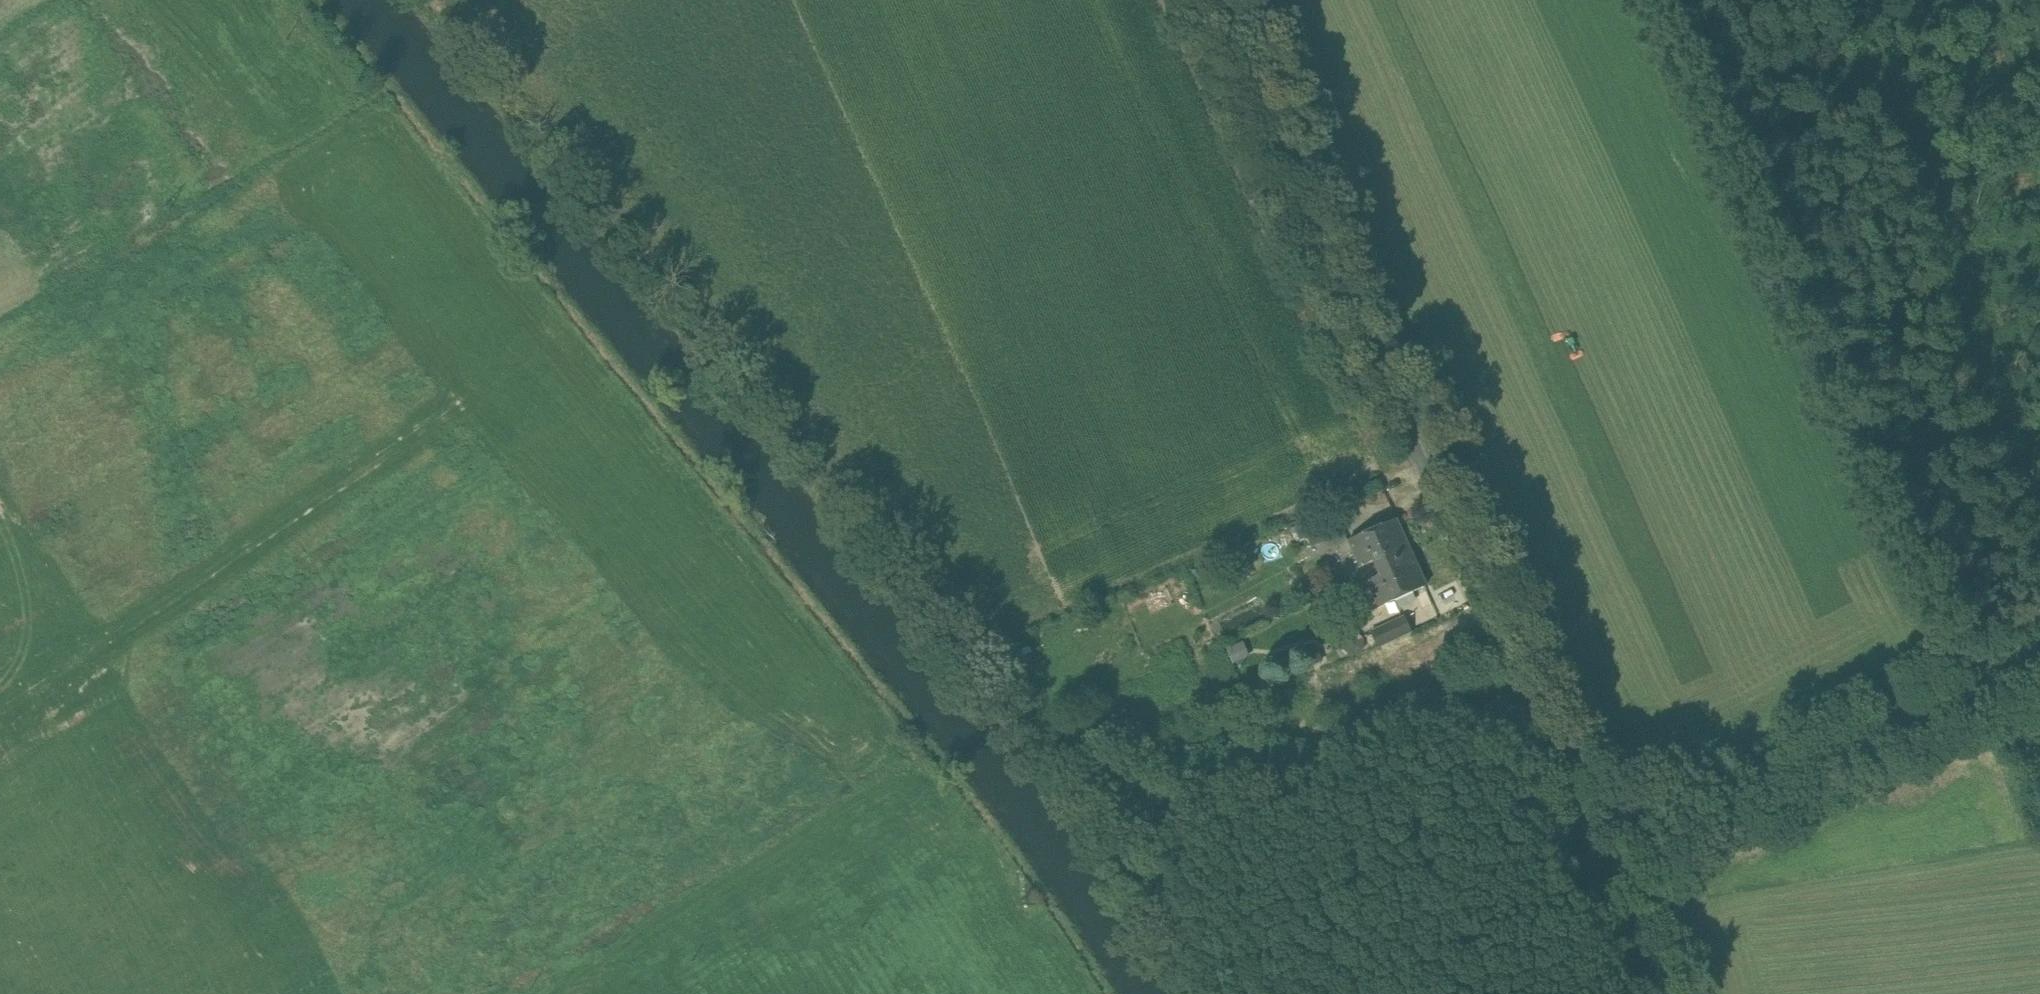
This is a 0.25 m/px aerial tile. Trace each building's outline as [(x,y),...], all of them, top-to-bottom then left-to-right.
[(1310,529),(1305,531),(1308,537),(1312,546),(1345,531),(1338,516),(1310,529)] [(1427,585),(1397,519),(1349,540),(1361,566),(1374,561),(1380,575),(1368,581),(1346,591),(1354,609),(1376,600),(1379,607),(1427,585)] [(1305,531),(1310,529),(1308,524),(1287,533),(1293,544),(1308,537),(1305,531)] [(1411,631),(1404,616),(1372,632),(1379,646),(1411,631)] [(1234,662),(1251,655),(1244,639),(1226,646),(1234,662)]
